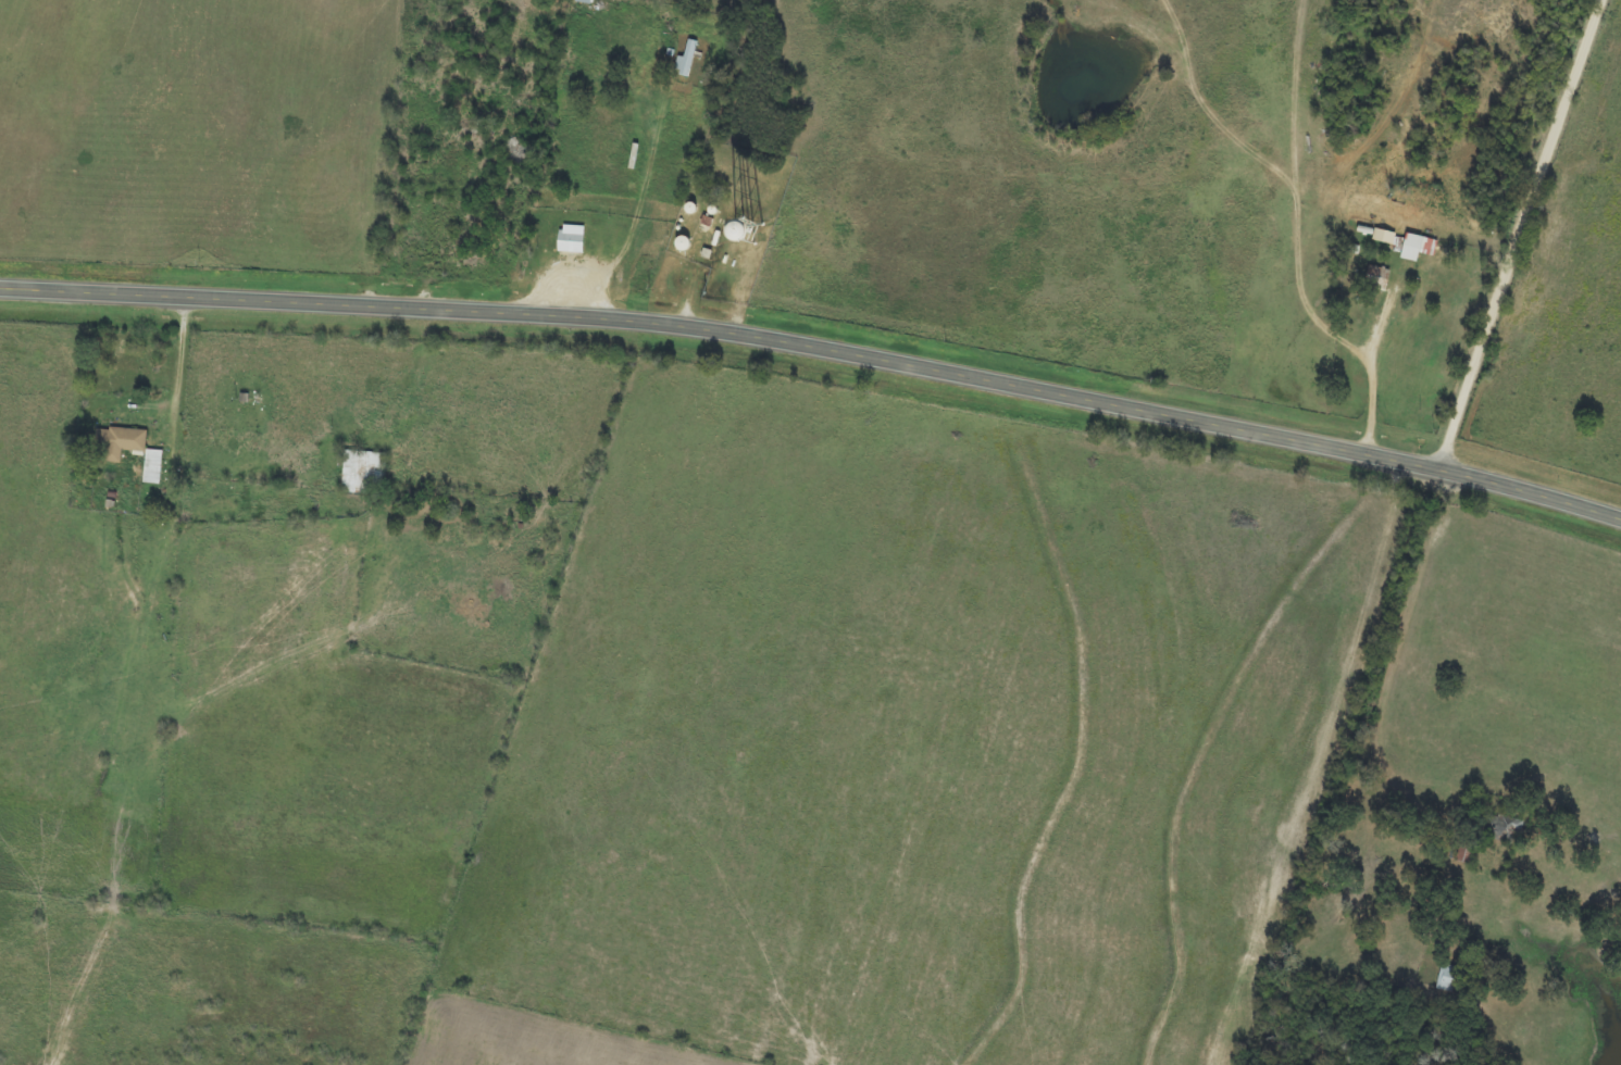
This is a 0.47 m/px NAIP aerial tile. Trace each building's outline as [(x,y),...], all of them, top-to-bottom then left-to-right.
[(691,78),(696,42),(688,41),(686,58),(679,57),(676,76),(691,78)] [(584,254),(585,227),(560,226),(559,254),(584,254)] [(1395,246),(1397,234),(1375,231),(1373,243),(1395,246)] [(1432,258),(1436,242),(1406,234),(1400,260),(1417,264),(1419,255),(1432,258)] [(1389,270),(1369,268),(1367,287),(1387,289),(1389,270)] [(146,453),(143,485),(160,486),(163,452),(145,451),(146,432),(98,429),(96,448),(106,449),(105,463),(121,464),(122,451),(146,453)]
